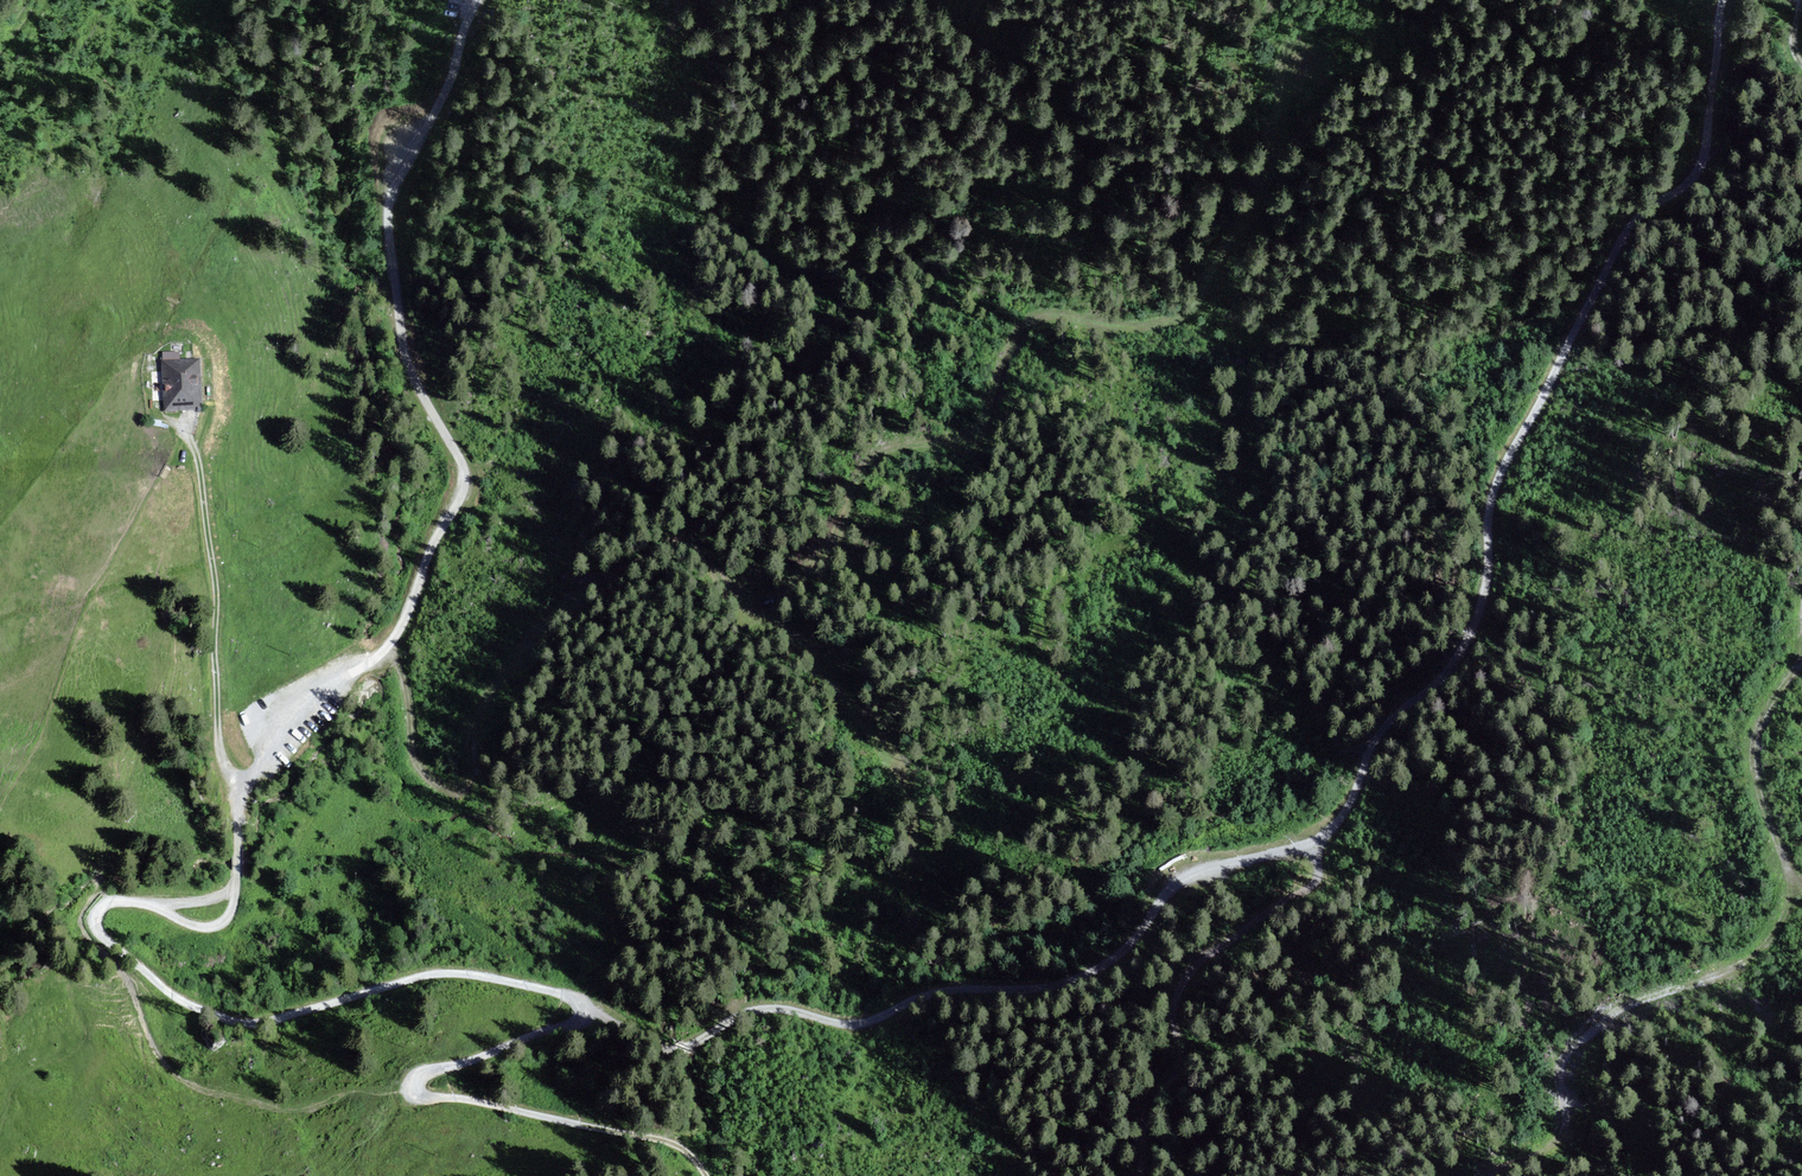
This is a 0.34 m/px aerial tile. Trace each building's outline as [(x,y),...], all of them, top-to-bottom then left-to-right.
[(193,360),(158,361),(160,413),(195,412),(193,360)]
